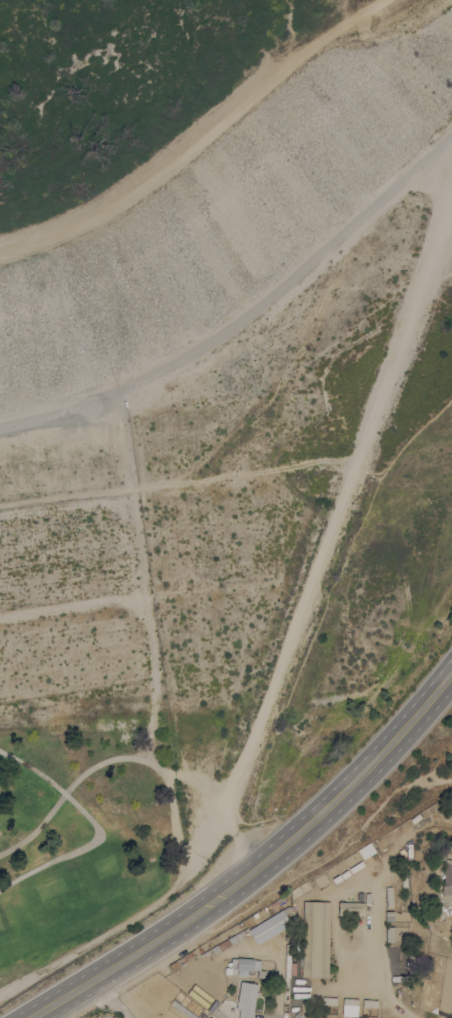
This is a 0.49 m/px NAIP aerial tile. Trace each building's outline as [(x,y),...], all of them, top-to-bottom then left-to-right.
[(364,847),(372,860),(353,872),(345,860),(364,847)] [(443,864),(451,865),(451,894),(439,893),(440,885),(441,885),(443,864)] [(339,915),(339,895),(348,895),(348,902),(364,902),(364,916),(339,915)] [(328,977),(302,976),(303,901),(329,902),(328,977)] [(283,910),(289,906),(289,915),(286,917),(289,922),(289,925),(257,944),(250,933),(211,956),(200,956),(199,954),(247,927),(248,929),(282,909),(283,910)] [(195,950),(198,955),(191,959),(188,954),(195,950)] [(253,958),(253,959),(260,960),(259,970),(265,970),(265,977),(257,976),(258,970),(254,969),(253,975),(247,974),(247,976),(229,975),(230,974),(224,973),(224,967),(230,967),(231,958),(237,958),(237,957),(253,958)] [(185,963),(178,967),(175,962),(182,958),(185,963)] [(255,997),(252,1017),(238,1017),(239,1009),(236,1008),(240,981),(257,984),(256,992),(258,992),(257,997),(255,997)] [(337,997),(336,1005),(321,1004),(322,996),(337,997)] [(358,999),(357,1006),(342,1005),(343,998),(358,999)] [(197,1016),(196,1017),(191,1017),(170,1003),(172,999),(197,1016)] [(377,1000),(377,1007),(362,1006),(362,999),(377,1000)]
